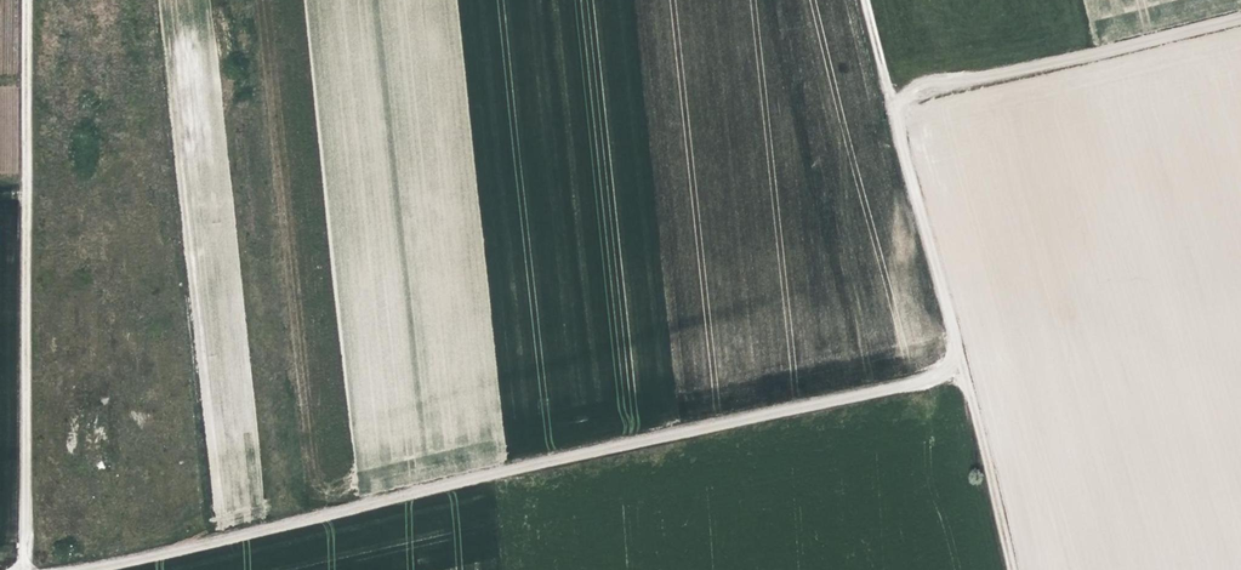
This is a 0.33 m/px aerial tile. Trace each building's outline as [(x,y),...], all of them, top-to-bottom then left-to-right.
[(1187,44),(1171,42),(1170,51),(1186,52),(1187,44)]
